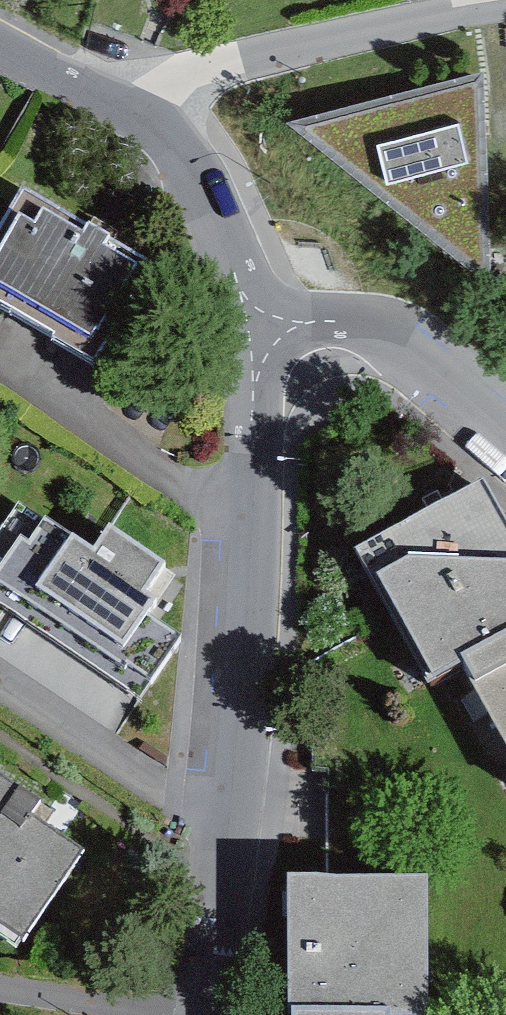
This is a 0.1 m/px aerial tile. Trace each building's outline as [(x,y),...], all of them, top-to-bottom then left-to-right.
[(484,65),(292,113),(490,277),(484,65)] [(26,191),(0,236),(0,309),(101,369),(160,270),(26,191)] [(38,483),(0,540),(0,574),(49,606),(38,622),(81,649),(144,553),(38,483)] [(462,674),(505,649),(505,534),(485,496),(365,563),(435,689),(462,674)] [(462,674),(505,752),(505,649),(462,674)] [(0,778),(0,930),(29,950),(89,860),(36,825),(47,809),(0,778)] [(289,901),(291,1014),(430,1014),(429,899),(289,901)]
